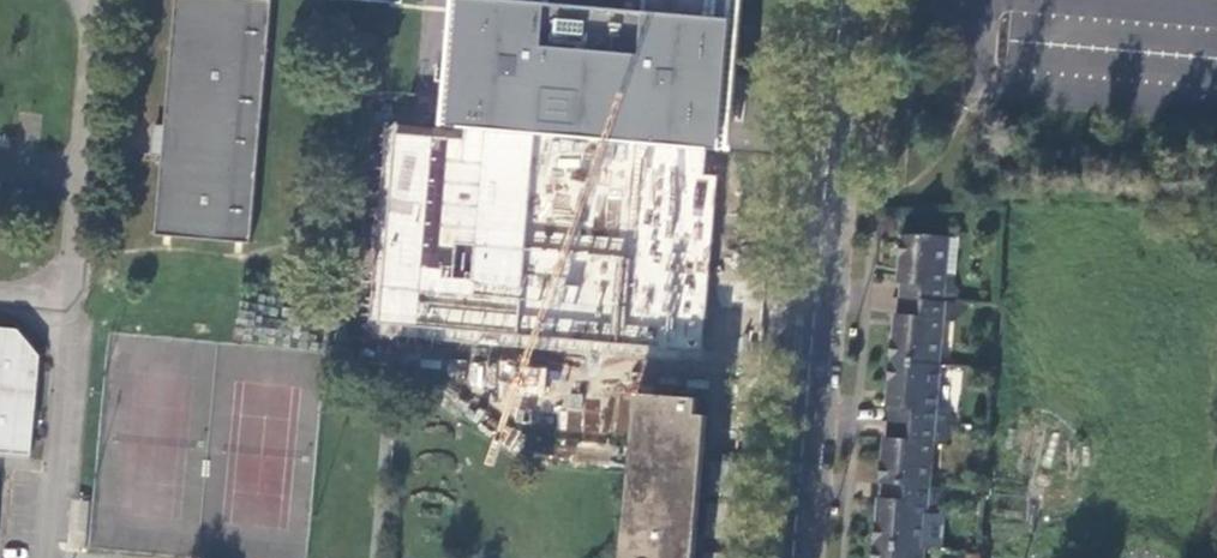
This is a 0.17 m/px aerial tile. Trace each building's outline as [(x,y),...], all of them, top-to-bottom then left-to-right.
[(166,125),(164,155),(157,236),(253,244),(274,0),(177,0),(166,125)] [(438,120),(437,129),(424,128),(415,127),(386,124),(370,324),(401,327),(421,328),(643,345),(709,350),(714,293),(728,146),(741,0),(445,0),(438,120)] [(153,154),(164,155),(166,125),(156,124),(153,154)] [(1075,226),(1075,209),(1062,209),(1063,226),(1075,226)] [(908,299),(955,303),(957,286),(948,285),(952,238),(922,235),(906,238),(903,266),(911,267),(908,299)] [(954,322),(955,303),(908,299),(905,328),(898,327),(894,360),(941,364),(945,322),(954,322)] [(33,456),(41,357),(20,331),(0,329),(0,453),(33,456)] [(936,410),(941,364),(894,360),(891,393),(898,394),(895,422),(944,426),(946,410),(936,410)] [(711,418),(700,417),(702,401),(640,395),(625,557),(698,557),(711,418)] [(942,445),(944,426),(895,422),(892,453),(885,452),(883,481),(889,482),(930,485),(933,444),(942,445)] [(936,504),(938,486),(930,485),(889,482),(886,510),(880,510),(876,543),(923,547),(924,536),(926,512),(927,503),(936,504)] [(924,536),(923,547),(937,549),(941,549),(944,514),(926,512),(924,536)] [(876,543),(874,557),(922,557),(923,547),(876,543)] [(937,549),(923,547),(922,557),(936,557),(937,549)]
